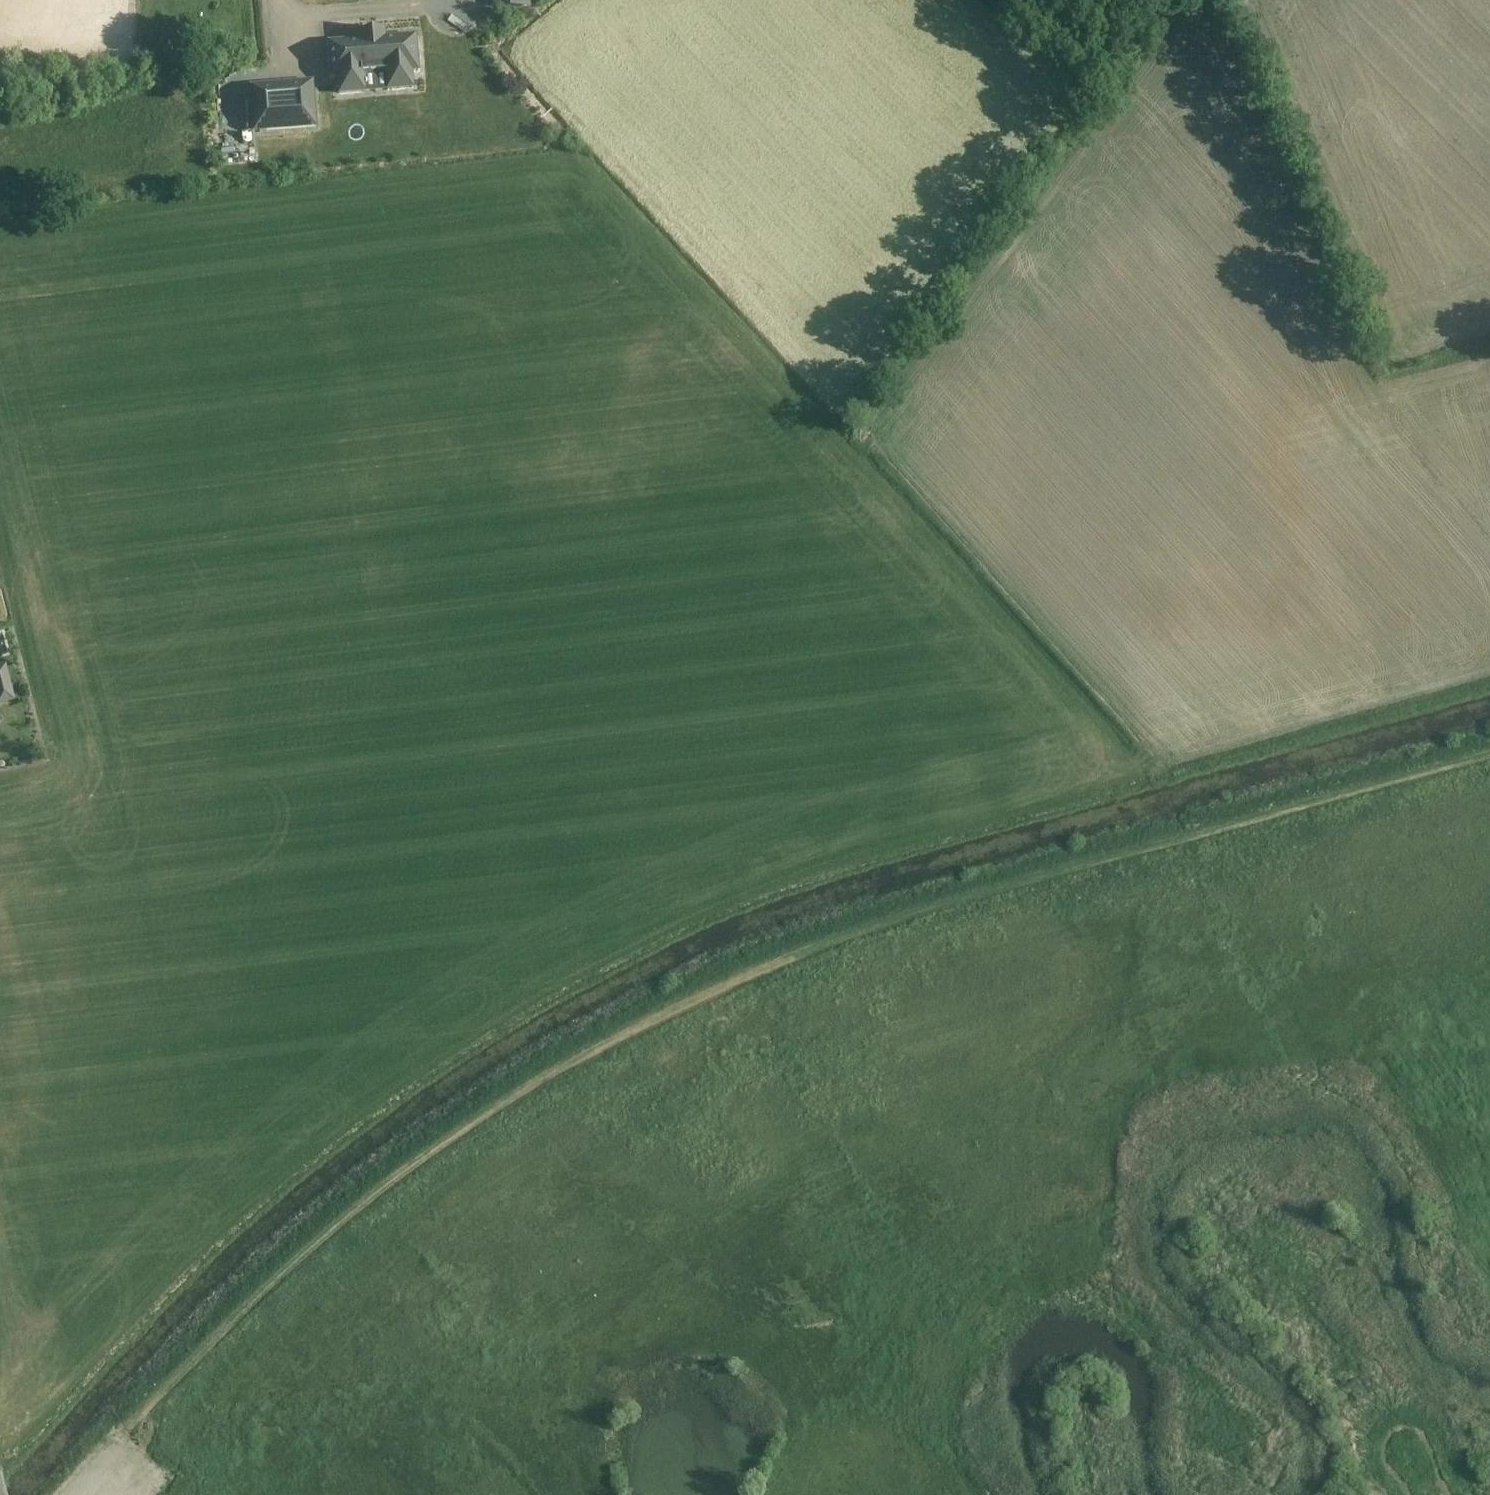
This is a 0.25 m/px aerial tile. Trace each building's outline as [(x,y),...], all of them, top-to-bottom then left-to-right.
[(528,0),(508,0),(509,8),(529,7),(528,0)] [(418,71),(415,35),(392,37),(384,38),(384,37),(359,39),(359,40),(328,42),(331,78),(338,78),(339,94),(364,92),(363,76),(386,74),(387,90),(412,88),(411,72),(418,71)] [(274,106),(277,140),(334,135),(332,101),(274,106)] [(0,669),(0,708),(13,705),(4,668),(0,669)]
